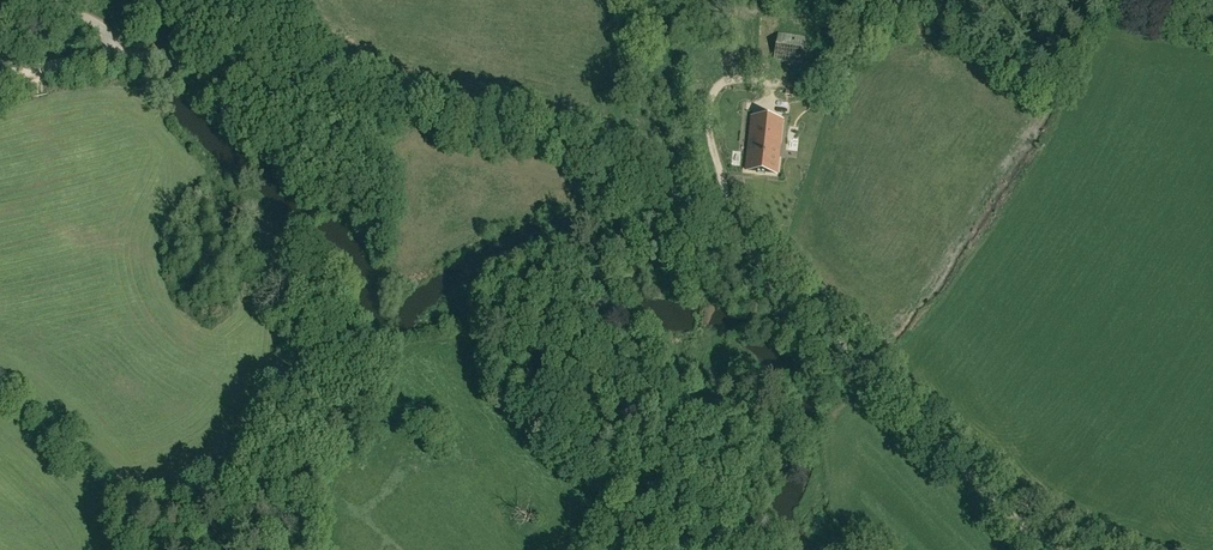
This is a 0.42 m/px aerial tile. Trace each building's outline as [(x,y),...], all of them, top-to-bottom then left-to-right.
[(802,65),(808,40),(780,33),(774,58),(802,65)] [(765,174),(765,172),(777,174),(782,121),(751,118),(746,170),(757,171),(757,173),(765,174)]
